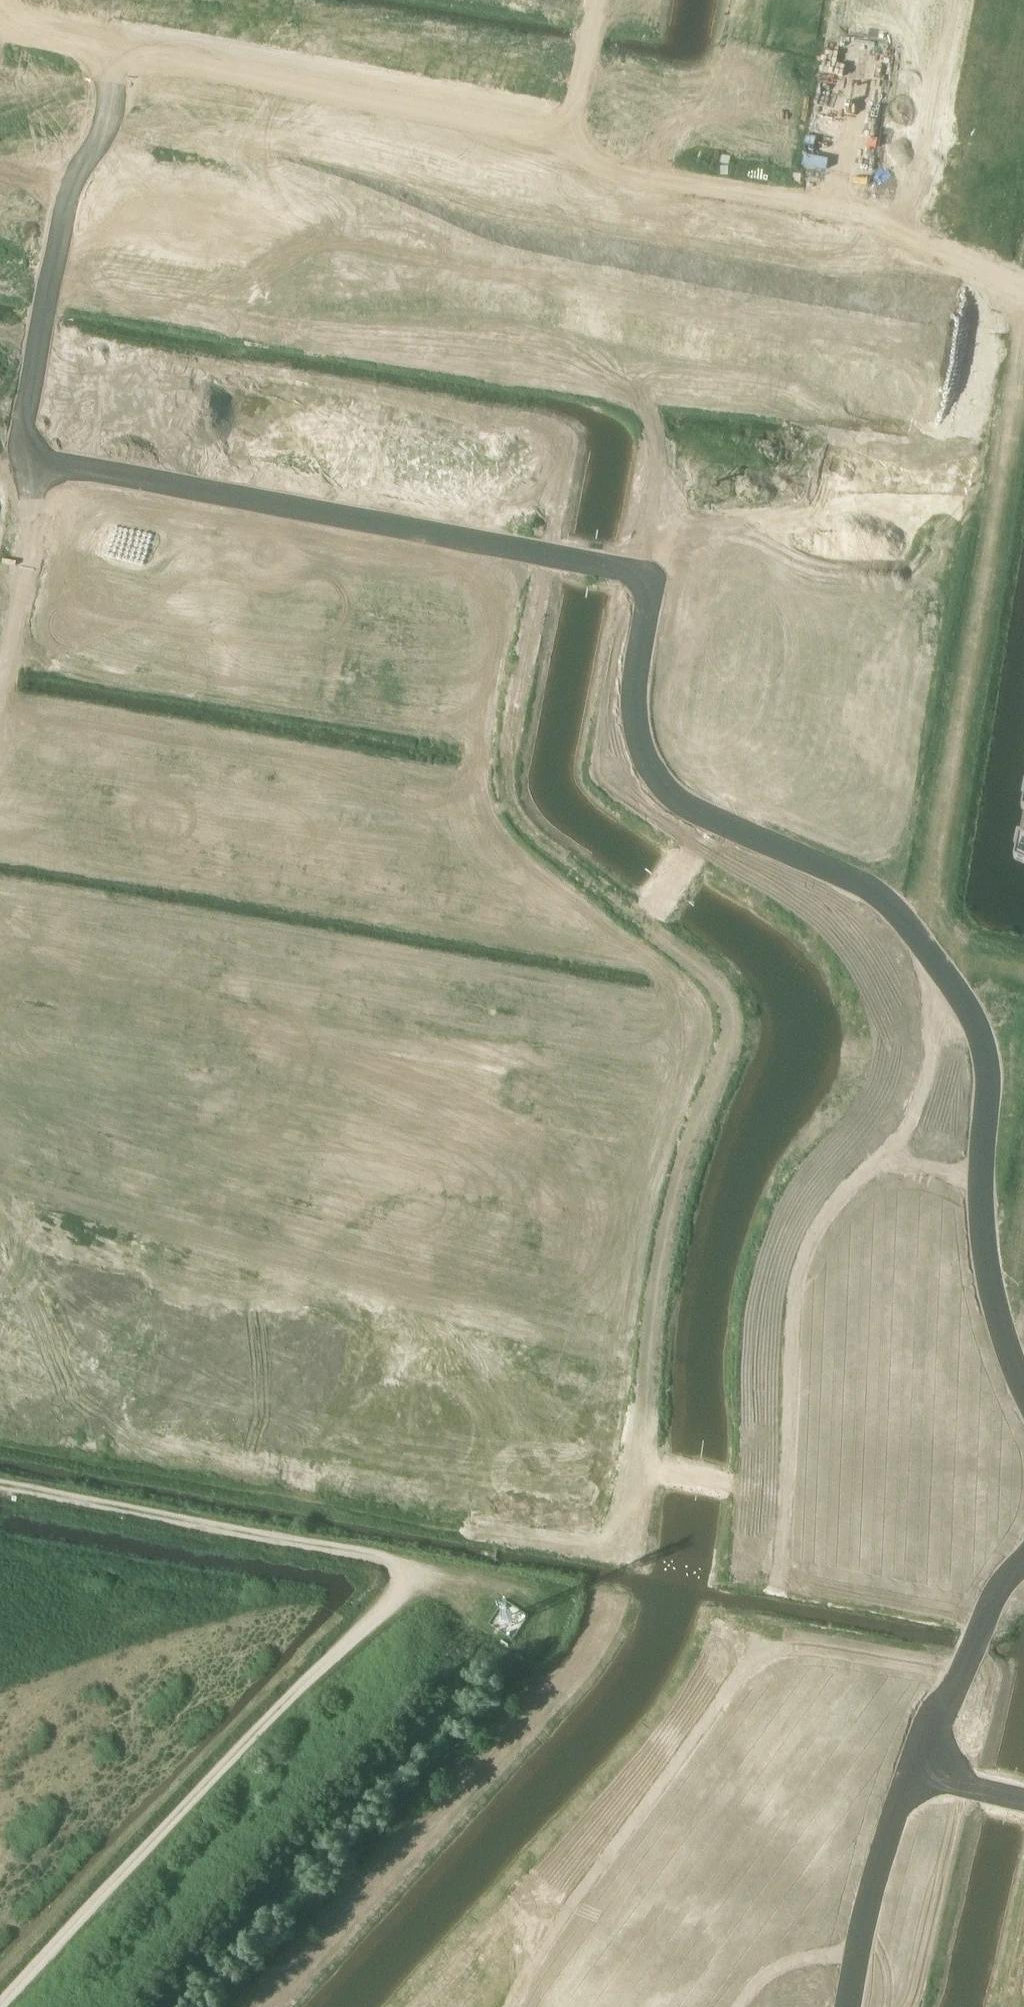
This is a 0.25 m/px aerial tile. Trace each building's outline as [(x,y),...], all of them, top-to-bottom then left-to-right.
[(1014,858),(1023,863),(1023,836),(1019,834),(1014,858)]
